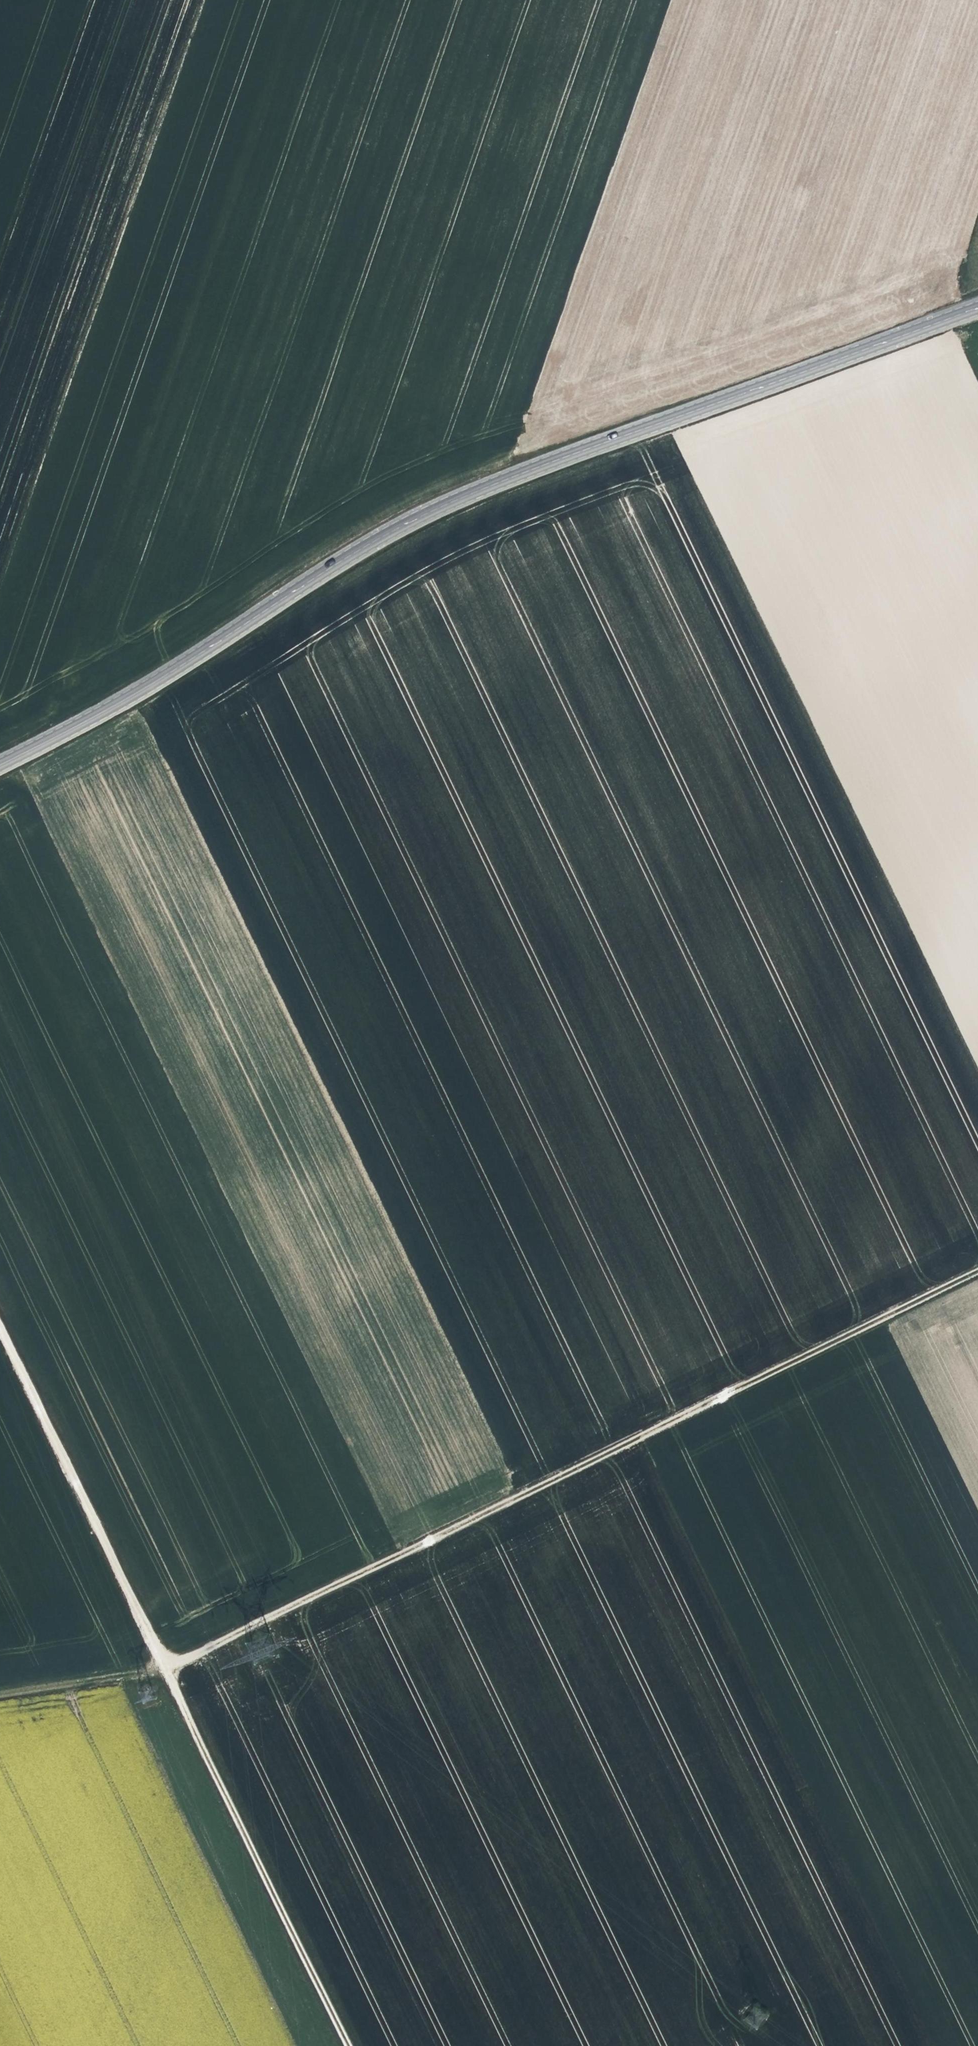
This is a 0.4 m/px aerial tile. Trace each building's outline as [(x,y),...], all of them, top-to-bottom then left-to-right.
[(933,359),(937,360),(937,371),(929,373),(906,374),(903,375),(953,374),(940,370),(940,366),(944,351),(942,345),(951,342),(951,350),(953,355),(960,352),(953,331),(918,343),(916,349),(900,349),(914,353),(915,356),(897,356),(887,360),(933,359)]
